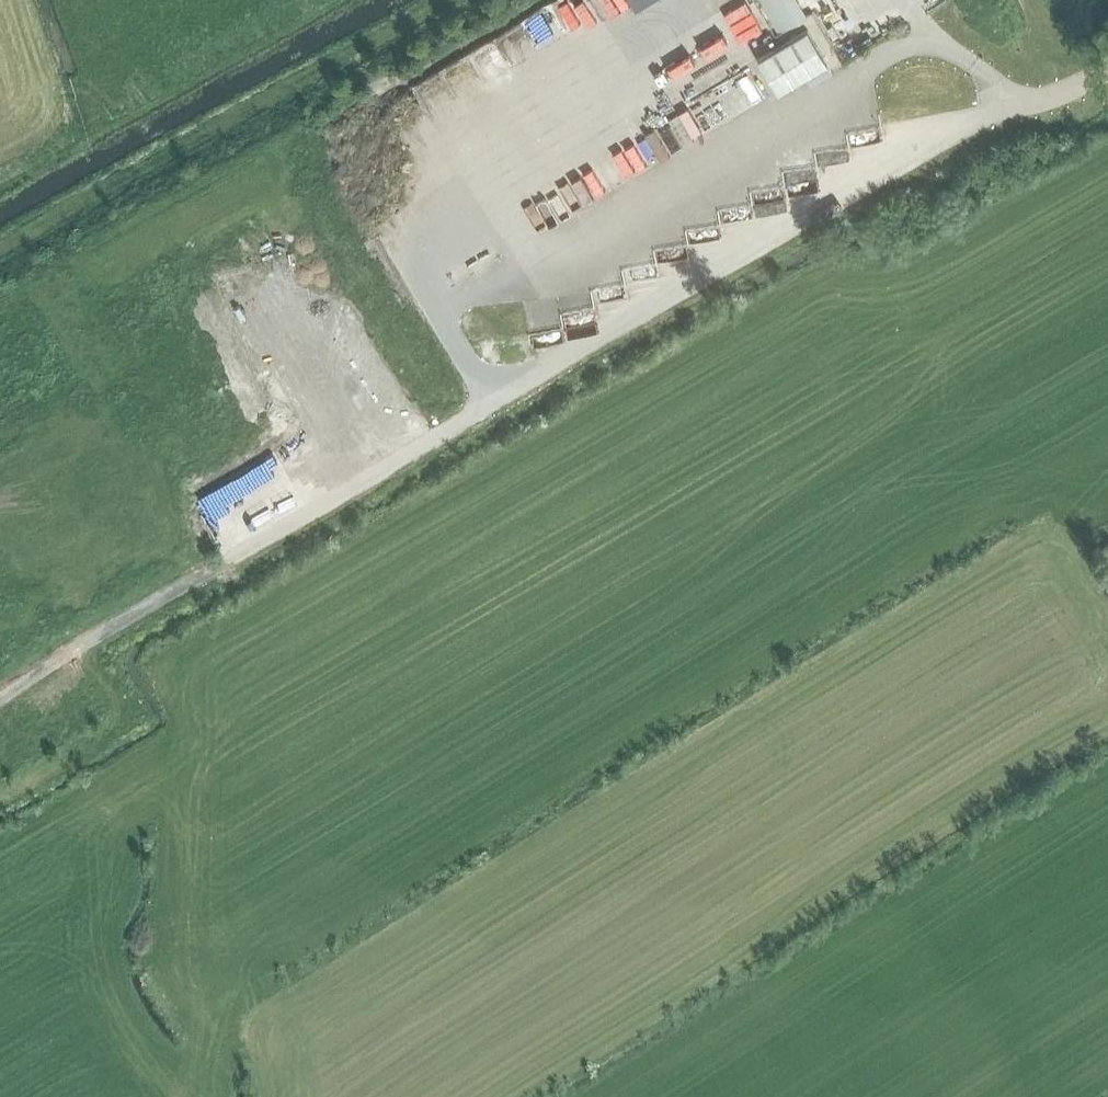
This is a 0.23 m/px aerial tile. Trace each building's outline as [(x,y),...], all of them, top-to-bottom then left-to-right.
[(779,33),(811,16),(802,0),(761,0),(779,33)] [(806,28),(757,57),(778,92),(827,63),(806,28)]
